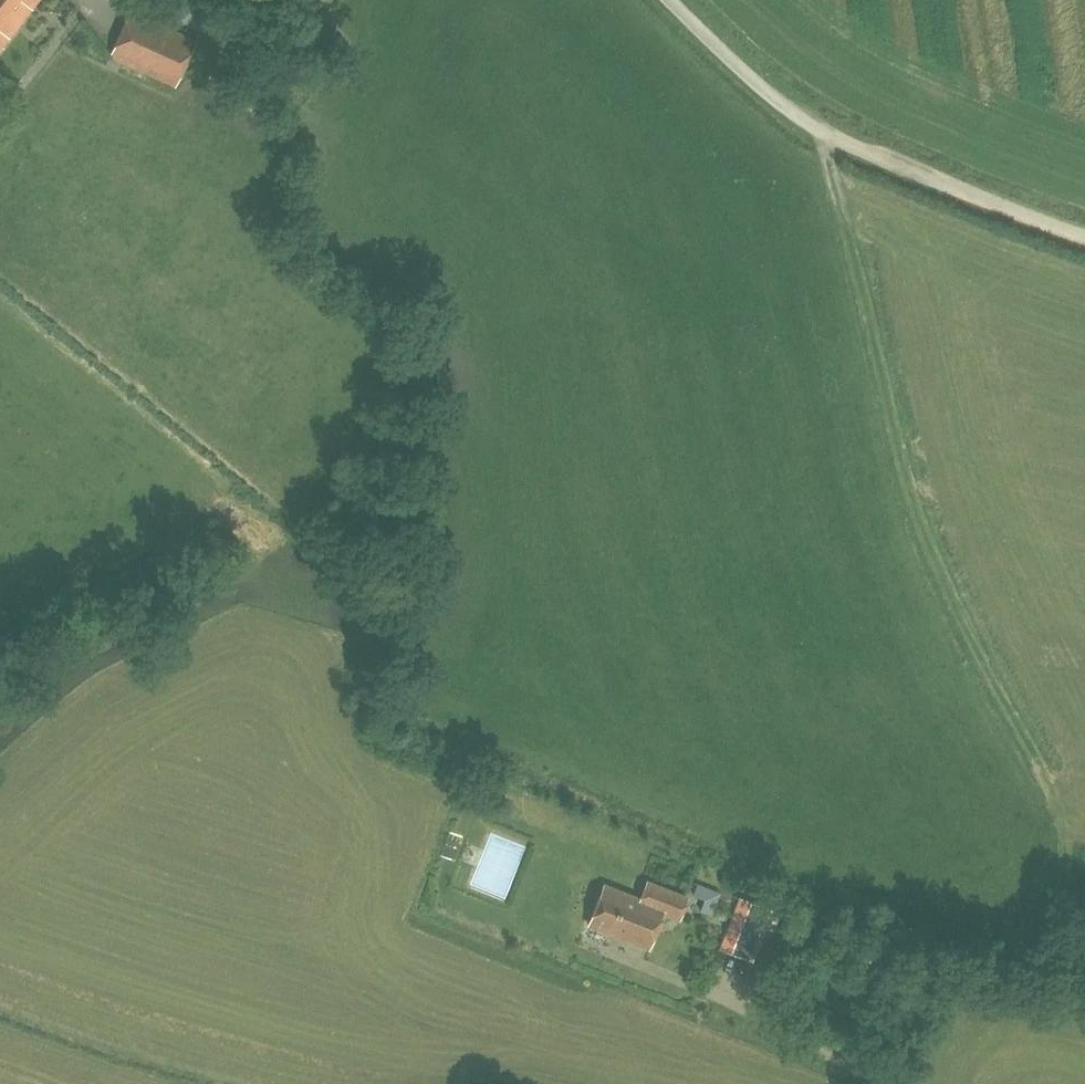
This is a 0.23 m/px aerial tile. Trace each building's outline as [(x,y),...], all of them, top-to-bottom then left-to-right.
[(39,0),(0,0),(0,50),(39,0)] [(193,40),(135,13),(115,57),(173,84),(193,40)] [(664,911),(680,918),(688,899),(648,883),(641,900),(605,886),(590,923),(650,947),(664,911)] [(720,893),(697,884),(693,895),(706,899),(701,912),(711,916),(720,893)] [(761,935),(771,910),(741,899),(731,923),(761,935)]
